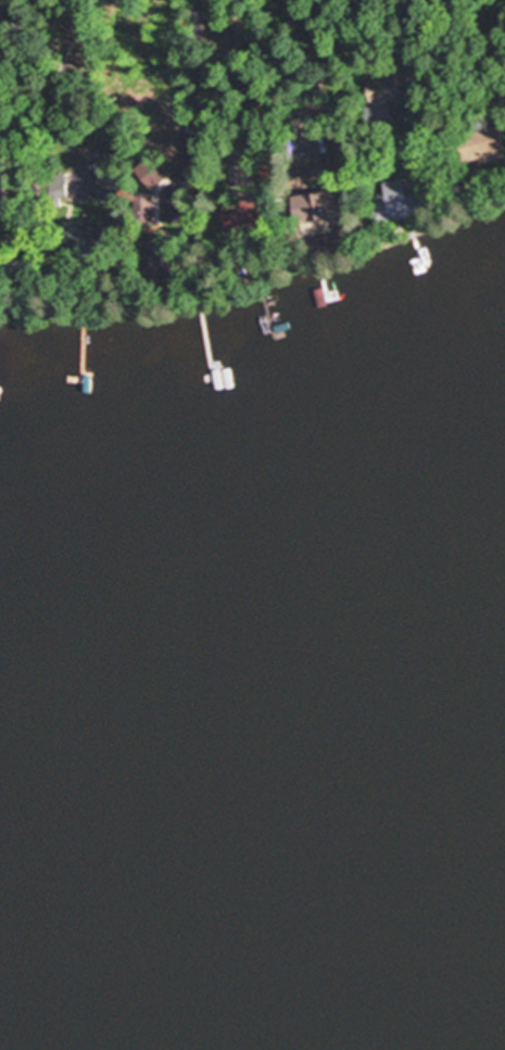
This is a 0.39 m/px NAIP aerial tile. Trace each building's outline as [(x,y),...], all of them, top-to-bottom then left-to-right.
[(370,80),(371,116),(401,115),(400,79),(370,80)] [(322,167),(317,118),(300,120),(304,168),(322,167)] [(459,135),(464,164),(504,157),(504,146),(502,128),(459,135)] [(53,199),(68,198),(67,176),(52,176),(53,199)] [(374,205),(379,225),(414,217),(406,179),(384,184),(388,202),(374,205)] [(155,193),(136,193),(136,219),(155,219),(155,193)] [(265,227),(261,200),(223,206),(227,233),(265,227)] [(330,242),(330,217),(299,217),(299,242),(330,242)] [(84,244),(103,244),(103,237),(90,237),(90,231),(84,231),(84,244)] [(153,280),(180,280),(180,242),(153,242),(153,280)]
